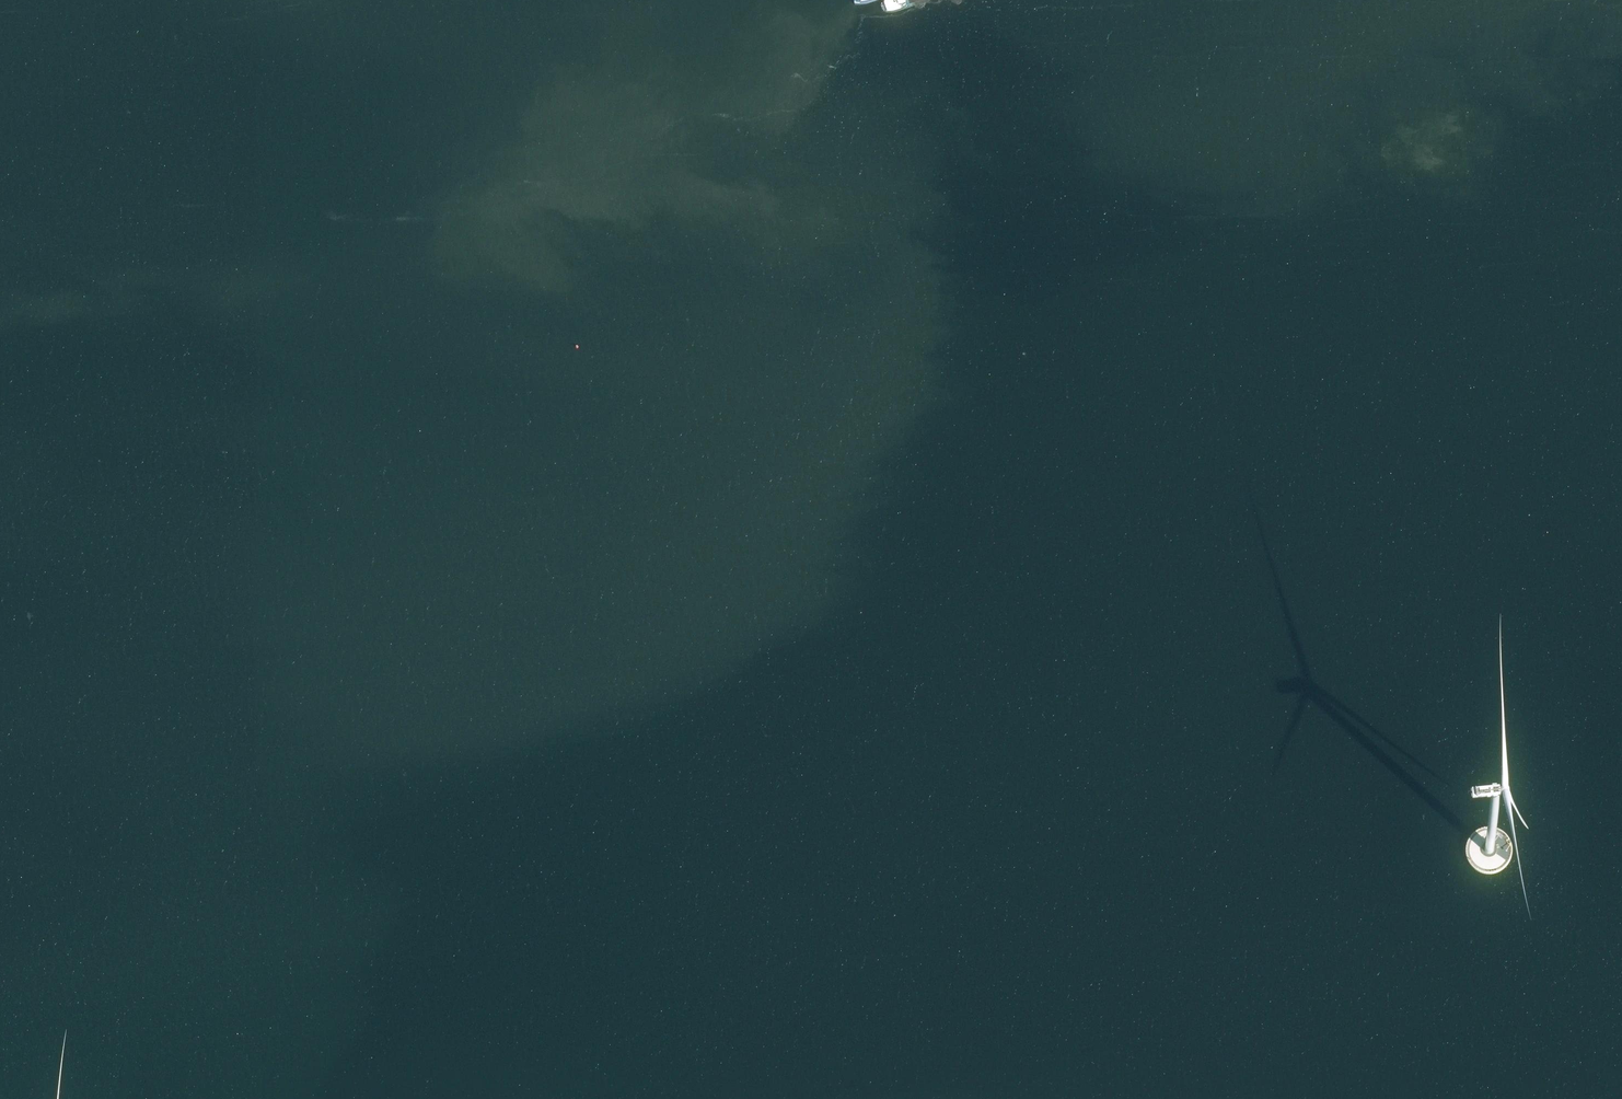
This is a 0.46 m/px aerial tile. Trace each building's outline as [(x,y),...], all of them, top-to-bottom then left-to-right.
[(1494,851),(1494,850),(1494,849),(1493,848),(1493,847),(1492,847),(1492,846),(1491,846),(1490,846),(1489,846),(1488,846),(1487,846),(1487,847),(1486,847),(1485,848),(1485,849),(1485,850),(1485,851),(1485,852),(1485,853),(1486,854),(1487,854),(1487,855),(1488,855),(1489,855),(1490,855),(1491,855),(1492,855),(1492,854),(1493,854),(1493,853),(1494,852),(1494,851)]
